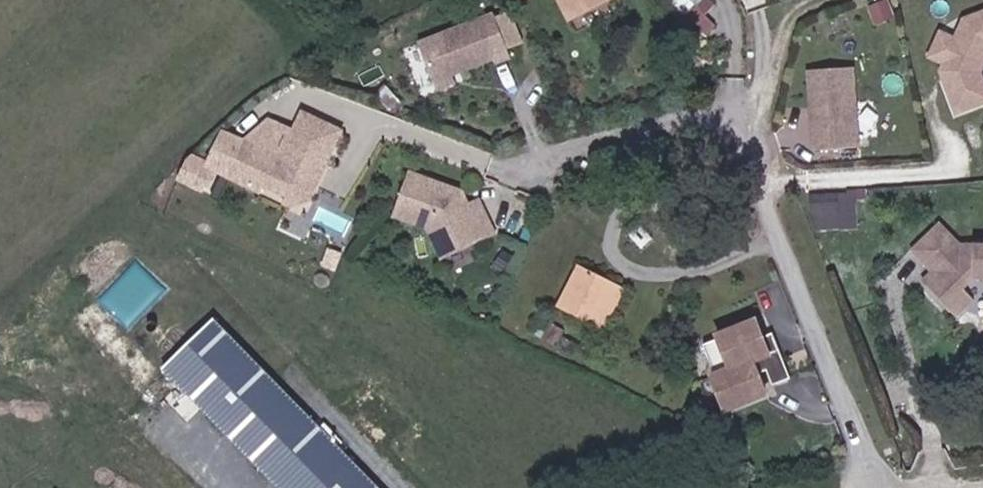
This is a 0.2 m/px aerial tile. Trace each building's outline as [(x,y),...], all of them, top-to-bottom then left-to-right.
[(562,26),(609,0),(548,0),(562,26)] [(667,6),(691,31),(715,9),(707,0),(673,0),(667,6)] [(961,18),(953,34),(939,30),(927,54),(945,71),(948,104),(957,117),(982,104),(982,73),(981,69),(982,65),(982,9),(961,18)] [(490,14),(410,45),(428,90),(507,60),(490,14)] [(852,69),(807,73),(813,152),(858,149),(852,69)] [(263,184),(284,193),(293,195),(305,191),(318,160),(326,164),(342,126),(300,108),(280,152),(243,137),(227,176),(261,191),(263,184)] [(305,191),(293,195),(284,193),(281,201),(305,210),(326,164),(318,160),(305,191)] [(457,198),(406,179),(391,219),(424,231),(437,262),(489,240),(474,206),(460,213),(456,205),(460,203),(457,198)] [(815,229),(861,227),(859,191),(813,192),(815,229)] [(938,296),(953,310),(974,288),(982,289),(982,245),(956,244),(934,224),(909,252),(930,272),(921,281),(938,296)] [(556,311),(589,327),(613,277),(580,261),(556,311)] [(622,281),(613,277),(589,327),(598,331),(622,281)] [(758,318),(712,335),(725,370),(709,376),(724,416),(769,400),(755,361),(772,355),(758,318)] [(210,319),(161,370),(282,487),(385,487),(210,319)] [(11,470),(22,451),(0,438),(0,463),(11,470)]
